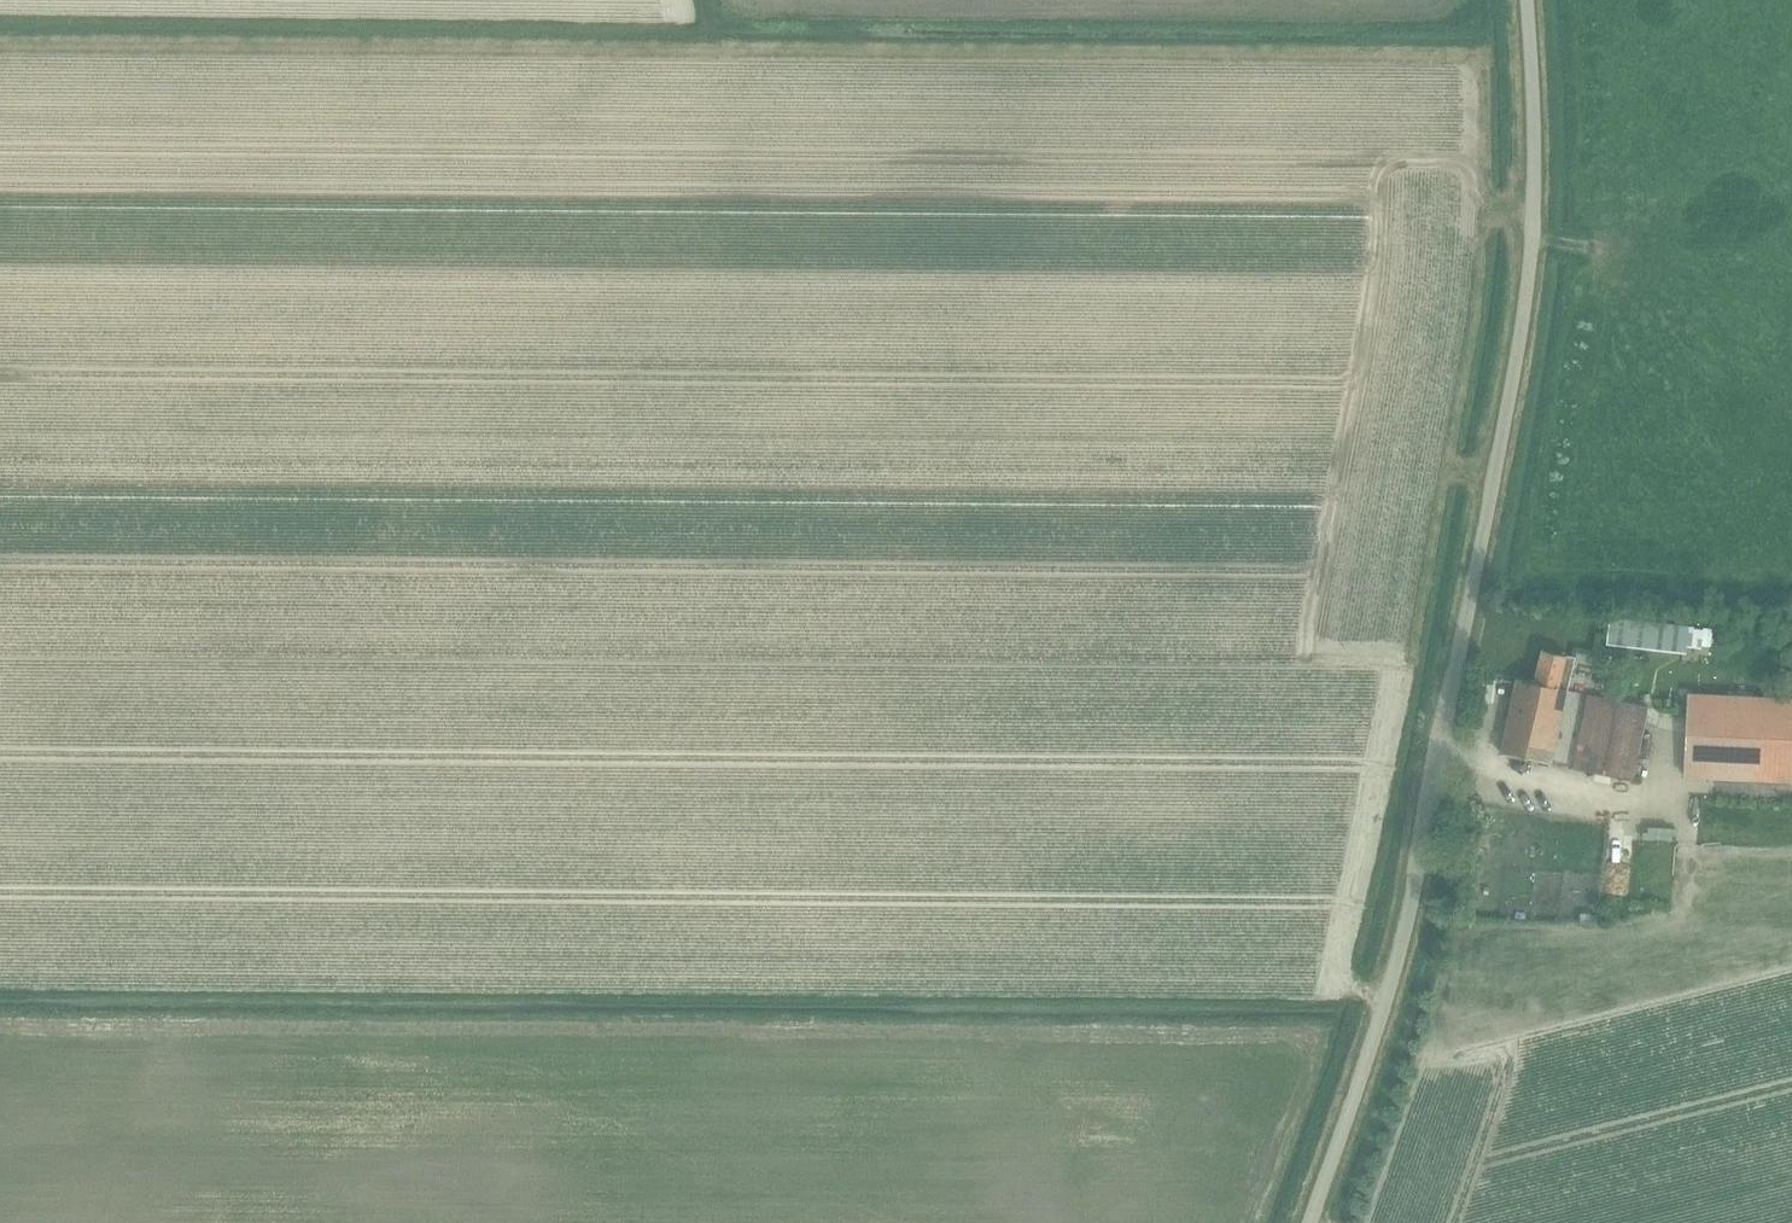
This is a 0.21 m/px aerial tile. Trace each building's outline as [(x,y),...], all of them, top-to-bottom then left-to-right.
[(1550,760),(1573,653),(1539,646),(1532,678),(1515,674),(1499,749),(1550,760)] [(1632,778),(1648,703),(1587,690),(1571,765),(1632,778)] [(1684,734),(1682,775),(1791,780),(1791,739),(1757,737),(1759,696),(1686,692),(1684,734)]
